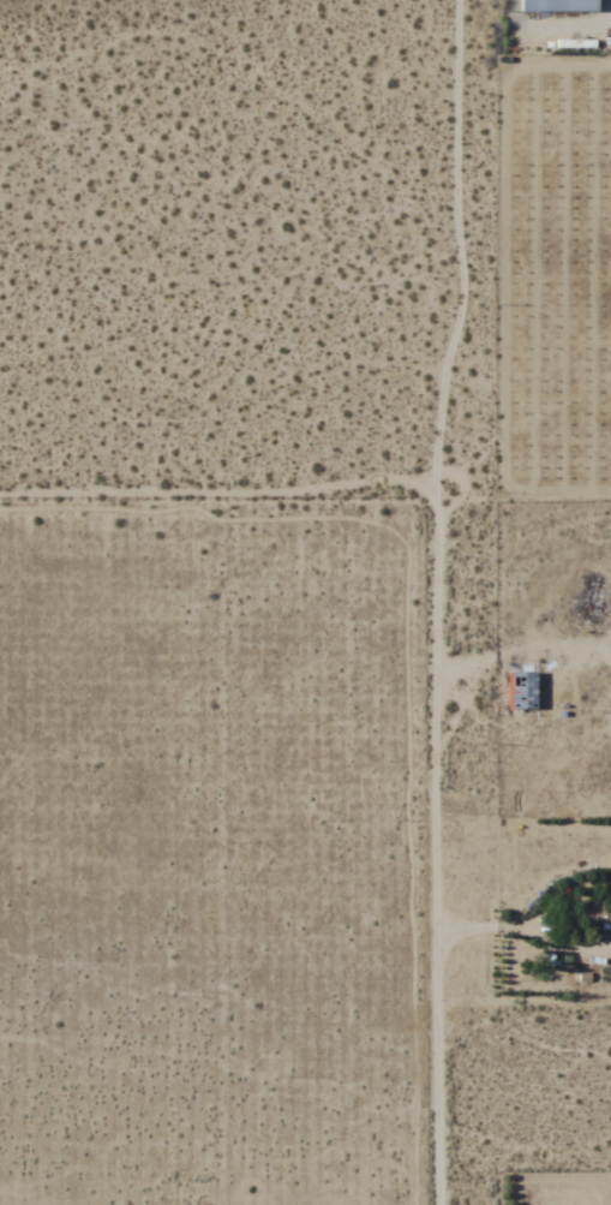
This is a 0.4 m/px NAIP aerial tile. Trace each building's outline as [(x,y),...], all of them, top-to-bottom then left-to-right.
[(598,13),(598,0),(521,0),(521,13),(598,13)] [(511,708),(537,708),(537,670),(511,670),(511,708)] [(610,924),(610,905),(578,906),(579,925),(610,924)]
